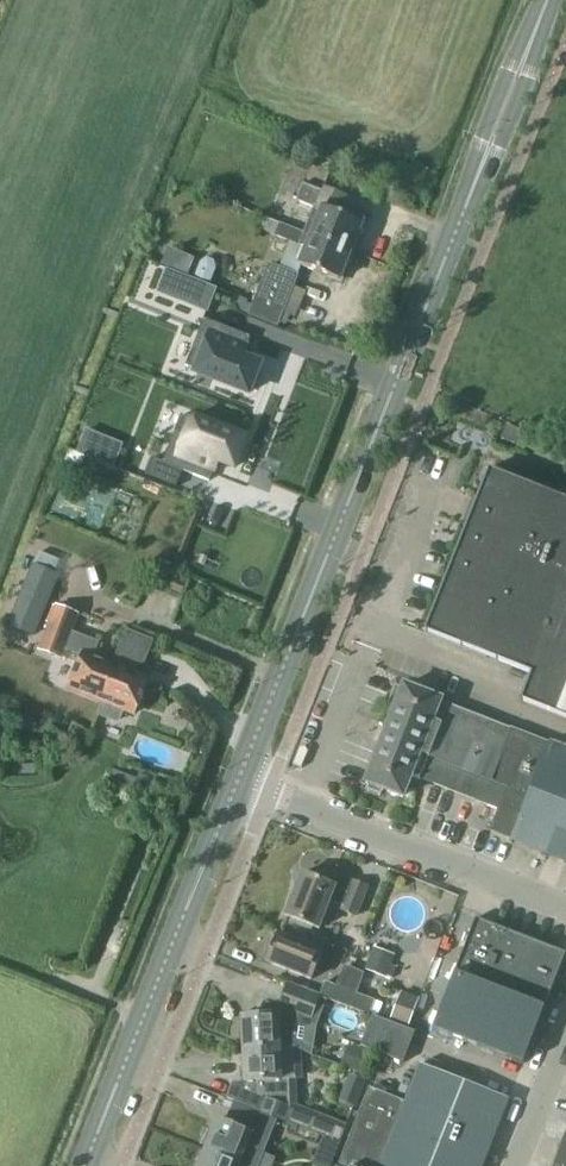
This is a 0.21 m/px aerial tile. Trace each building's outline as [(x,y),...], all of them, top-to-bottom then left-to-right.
[(314,206),(305,232),(305,233),(351,251),(362,220),(340,212),(346,195),(323,186),(322,190),(303,184),(297,200),(314,206)] [(240,297),(237,304),(240,312),(278,327),(280,324),(295,286),(293,286),(294,283),(295,283),(299,273),(298,273),(302,263),(341,278),(351,251),(305,233),(305,232),(265,218),(260,230),(290,241),(281,267),(271,263),(256,302),(254,307),(248,304),(249,300),(240,297)] [(197,258),(180,251),(174,267),(210,283),(216,268),(215,260),(207,257),(201,261),(197,258)] [(203,284),(194,306),(208,311),(216,289),(203,284)] [(205,319),(187,367),(250,392),(261,365),(246,359),(250,347),(247,346),(251,337),(205,319)] [(153,458),(146,476),(177,488),(183,471),(209,481),(213,472),(216,473),(220,462),(235,468),(247,439),(198,420),(198,418),(194,417),(192,420),(188,419),(182,416),(164,462),(153,458)] [(508,425),(502,439),(516,445),(522,430),(508,425)] [(490,468),(425,632),(428,634),(428,633),(531,674),(521,700),(565,718),(565,499),(493,470),(490,468)] [(33,565),(9,625),(34,635),(58,574),(33,565)] [(185,587),(156,576),(153,584),(182,595),(185,587)] [(110,679),(107,678),(112,666),(111,666),(92,658),(98,641),(74,632),(81,613),(55,603),(37,650),(63,660),(67,649),(81,655),(69,685),(104,699),(110,679)] [(112,666),(107,678),(110,679),(104,699),(98,716),(119,724),(126,707),(136,711),(148,680),(132,674),(137,660),(142,663),(151,640),(125,630),(111,666),(112,666)] [(369,790),(381,795),(386,789),(404,797),(412,776),(416,778),(444,702),(445,701),(405,686),(404,690),(397,687),(391,704),(397,707),(368,782),(369,783),(369,790)] [(492,830),(514,839),(513,841),(513,842),(553,740),(552,740),(551,742),(512,727),(511,728),(444,702),(416,778),(421,780),(422,778),(501,809),(492,830)] [(70,741),(81,747),(88,732),(76,727),(70,741)] [(553,740),(513,842),(548,854),(548,856),(565,863),(565,746),(553,740)] [(115,770),(113,777),(144,789),(149,777),(140,773),(138,779),(115,770)] [(317,879),(303,874),(286,918),(320,932),(332,901),(344,906),(342,910),(357,916),(368,886),(354,881),(354,882),(340,877),(341,875),(322,867),(317,879)] [(436,1034),(528,1071),(565,973),(565,967),(476,931),(436,1034)] [(324,950),(279,932),(266,963),(312,981),(324,950)] [(365,969),(386,978),(387,976),(393,978),(397,968),(391,965),(395,955),(374,947),(365,969)] [(326,982),(321,995),(335,1001),(335,1002),(370,1015),(376,1000),(357,993),(365,972),(355,968),(346,989),(326,982)] [(275,1015),(243,1017),(245,1049),(294,1047),(295,1046),(295,1039),(299,1015),(312,1020),(316,1010),(315,1010),(320,995),(288,982),(275,1015)] [(409,1026),(419,999),(402,993),(392,1020),(409,1026)] [(373,1015),(362,1046),(383,1054),(395,1024),(373,1015)] [(416,1032),(395,1024),(383,1054),(404,1062),(416,1032)] [(341,1064),(367,1074),(374,1055),(349,1045),(341,1064)] [(245,1049),(247,1082),(235,1083),(229,1099),(236,1102),(258,1110),(277,1118),(287,1122),(293,1107),(292,1107),(290,1079),(295,1079),(294,1047),(245,1049)] [(509,1100),(422,1064),(405,1102),(370,1089),(339,1164),(343,1165),(483,1165),(509,1100)] [(207,1149),(247,1165),(258,1165),(271,1132),(277,1118),(258,1110),(236,1102),(227,1123),(219,1119),(207,1149)] [(554,1165),(565,1165),(565,1135),(554,1165)] [(207,1149),(200,1165),(247,1165),(207,1149)]
